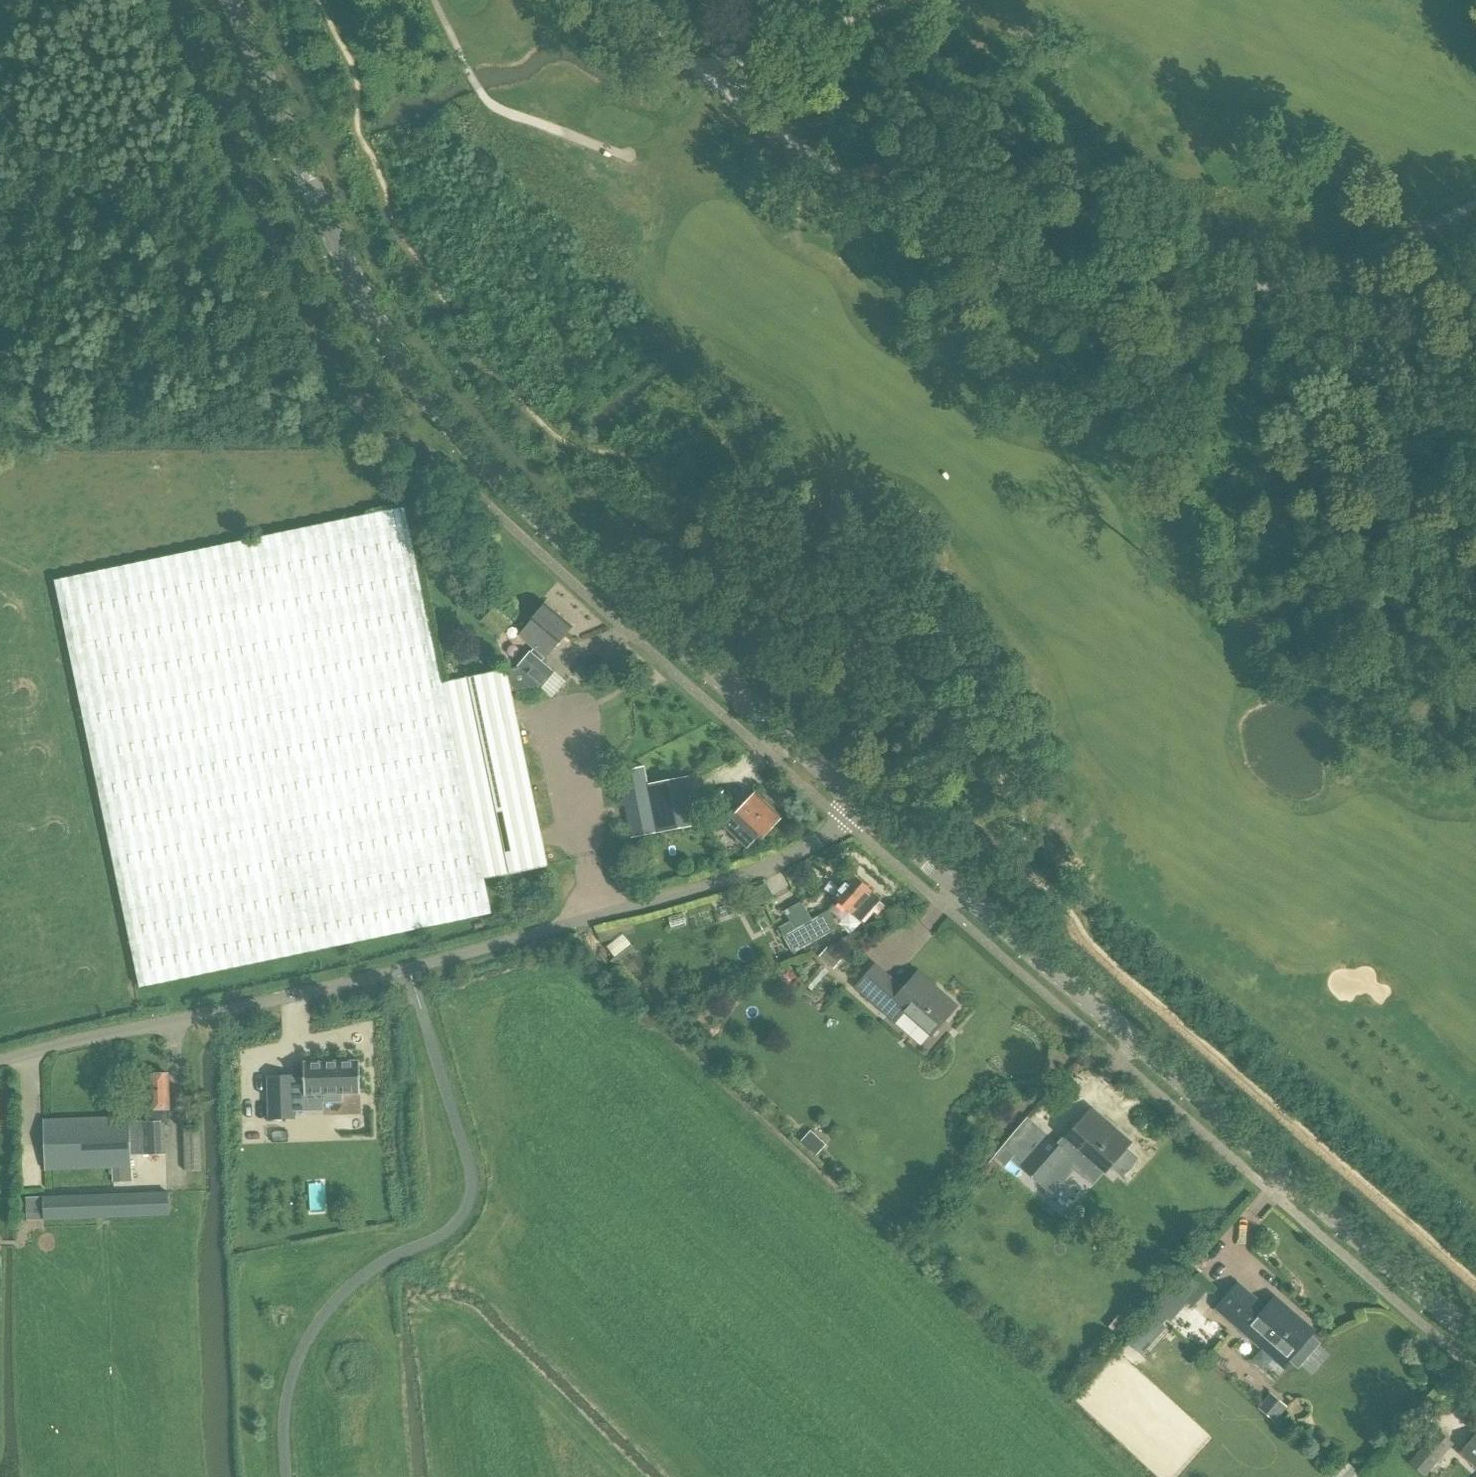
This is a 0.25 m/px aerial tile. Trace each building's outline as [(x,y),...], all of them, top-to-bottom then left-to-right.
[(510,691),(541,685),(518,667),(506,669),(443,683),(406,507),(54,581),(139,987),(491,914),(483,878),(547,865),(510,691)] [(518,667),(541,685),(542,686),(553,673),(540,662),(558,642),(571,627),(545,605),(532,620),(532,621),(519,636),(534,648),(518,667)] [(619,772),(631,837),(696,825),(693,806),(695,805),(693,794),(691,794),(688,778),(647,785),(644,767),(619,772)] [(762,839),(781,818),(754,793),(736,812),(732,809),(719,823),(747,849),(759,836),(762,839)] [(832,898),(860,923),(881,899),(853,875),(832,898)] [(539,912),(537,903),(529,905),(531,914),(539,912)] [(828,910),(793,929),(792,930),(787,922),(778,927),(792,953),(838,927),(828,910)] [(507,913),(509,922),(521,919),(520,911),(507,913)] [(610,961),(617,970),(638,953),(631,945),(610,961)] [(818,957),(833,969),(841,959),(827,947),(818,957)] [(608,978),(603,973),(604,972),(590,958),(584,964),(604,983),(608,978)] [(917,972),(913,977),(902,989),(875,964),(855,987),(894,1021),(903,1011),(931,1035),(956,1007),(917,972)] [(293,1073),(267,1074),(269,1118),(295,1117),(294,1091),(304,1091),(304,1093),(323,1093),(323,1100),(341,1100),(341,1092),(360,1092),(359,1060),(303,1061),(303,1077),(293,1077),(293,1073)] [(44,1121),(46,1169),(113,1167),(113,1183),(132,1182),(131,1155),(165,1154),(164,1122),(169,1122),(168,1074),(148,1075),(149,1122),(129,1122),(129,1118),(44,1121)] [(1091,1109),(1066,1137),(1069,1140),(1061,1150),(1046,1136),(1022,1164),(1045,1185),(1069,1158),(1069,1157),(1078,1148),(1105,1172),(1110,1166),(1121,1175),(1129,1167),(1136,1158),(1125,1149),(1130,1143),(1113,1128),(1111,1130),(1102,1123),(1104,1120),(1091,1109)] [(184,1129),(186,1171),(201,1171),(199,1128),(184,1129)] [(26,1198),(27,1220),(169,1217),(168,1194),(26,1198)] [(1237,1283),(1215,1309),(1256,1345),(1262,1337),(1288,1360),(1291,1357),(1298,1364),(1315,1345),(1307,1338),(1310,1336),(1296,1324),(1300,1319),(1299,1318),(1297,1320),(1289,1313),(1291,1311),(1274,1297),(1265,1307),(1237,1283)] [(1409,1462),(1424,1475),(1452,1444),(1437,1431),(1409,1462)] [(1460,1453),(1461,1454),(1475,1467),(1475,1435),(1460,1453)] [(1332,1476),(1362,1476),(1343,1459),(1329,1474),(1332,1476)]
